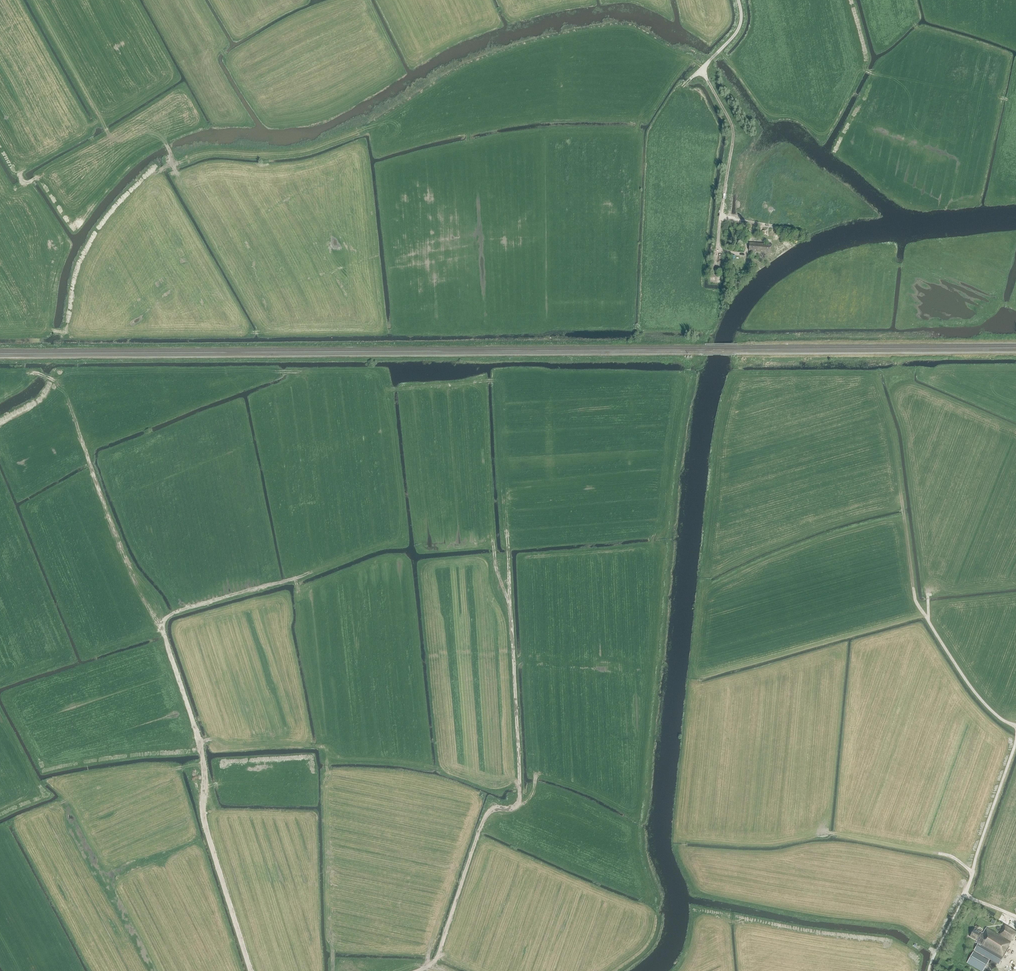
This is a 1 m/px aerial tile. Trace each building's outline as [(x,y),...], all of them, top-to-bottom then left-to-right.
[(753,252),(756,252),(756,253),(771,254),(772,244),(750,243),(749,250),(753,251),(753,252)] [(1003,938),(1003,937),(1011,941),(1015,933),(1015,932),(1005,925),(999,934),(1002,936),(1001,936),(986,928),(983,934),(974,929),(970,937),(977,941),(979,942),(974,950),(992,960),(990,964),(995,967),(997,963),(999,964),(1009,947),(1008,946),(1011,942),(1003,938)] [(973,952),(967,963),(982,970),(983,970),(989,961),(973,952)]
